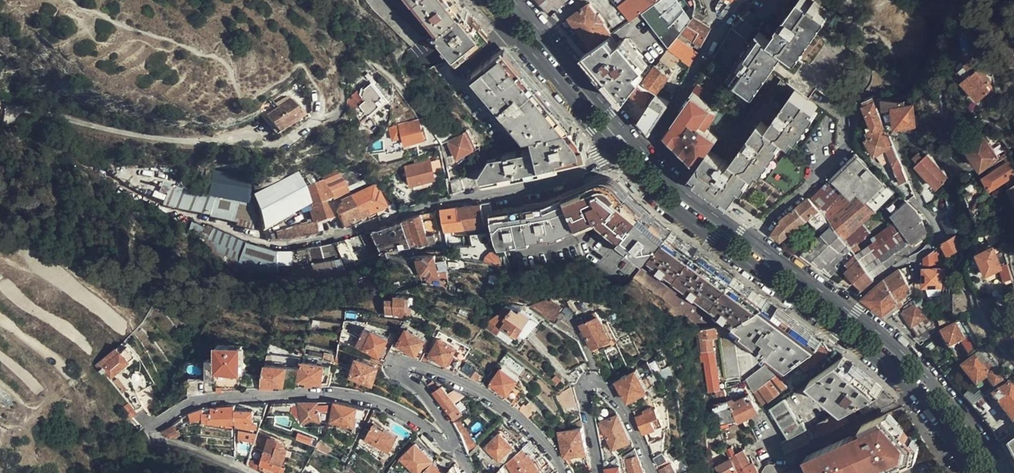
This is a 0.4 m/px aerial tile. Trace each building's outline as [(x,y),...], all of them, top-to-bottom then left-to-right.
[(372,13),(411,51),(422,42),(382,3),(380,0),(360,0),(372,13)] [(463,7),(457,0),(413,0),(437,29),(463,7)] [(548,14),(565,0),(536,0),(548,14)] [(618,8),(619,10),(629,21),(659,0),(629,0),(618,8)] [(677,0),(662,0),(642,14),(669,48),(677,38),(681,33),(693,20),(677,0)] [(783,22),(771,40),(797,63),(829,92),(855,56),(821,31),(829,21),(823,16),(825,15),(811,4),(810,6),(801,0),(789,17),(785,14),(781,21),(783,22)] [(19,11),(20,3),(8,4),(9,12),(19,11)] [(611,34),(602,22),(603,21),(599,14),(597,15),(589,4),(569,18),(591,48),(611,34)] [(475,21),(463,7),(437,29),(433,32),(457,60),(479,40),(481,27),(475,21)] [(603,21),(602,22),(611,34),(629,21),(619,10),(603,21)] [(681,33),(703,46),(711,32),(709,31),(711,29),(703,24),(702,26),(693,20),(681,33)] [(797,63),(771,40),(759,32),(747,48),(744,45),(739,52),(742,54),(729,72),(758,93),(773,72),(811,99),(818,90),(826,97),(829,92),(797,63)] [(610,36),(584,55),(625,100),(631,93),(638,84),(643,78),(639,73),(646,66),(624,40),(616,47),(610,36)] [(677,38),(669,48),(667,49),(691,67),(698,54),(677,38)] [(471,74),(526,136),(532,134),(568,124),(563,118),(557,112),(511,61),(506,56),(493,54),(480,66),(521,114),(522,117),(518,119),(477,69),(471,74)] [(657,92),(669,75),(665,72),(668,68),(677,62),(665,54),(643,83),(657,92)] [(402,58),(396,64),(408,74),(413,68),(402,58)] [(976,70),(983,65),(978,58),(971,64),(976,70)] [(727,72),(713,63),(695,89),(710,100),(715,93),(714,92),(727,72)] [(992,78),(983,65),(976,70),(973,73),(972,72),(965,77),(978,97),(993,86),(989,81),(992,78)] [(480,66),(477,69),(518,119),(522,117),(521,114),(480,66)] [(408,74),(413,78),(422,75),(413,68),(408,74)] [(710,126),(721,134),(746,98),(737,93),(744,84),(727,72),(714,92),(715,93),(710,100),(716,104),(713,108),(719,112),(710,126)] [(370,85),(366,91),(368,94),(360,98),(366,109),(380,101),(378,98),(384,94),(378,81),(370,85)] [(638,84),(631,93),(639,100),(648,107),(654,99),(649,95),(650,93),(638,84)] [(368,94),(366,91),(364,86),(350,92),(360,112),(366,109),(360,98),(368,94)] [(707,105),(710,100),(695,89),(691,94),(707,105)] [(723,158),(707,182),(733,201),(753,173),(757,175),(785,137),(793,143),(818,107),(795,91),(770,127),(762,120),(735,159),(734,158),(733,157),(732,157),(731,157),(730,158),(728,161),(723,158)] [(667,133),(680,144),(698,118),(707,105),(691,94),(681,107),(682,108),(675,118),(677,119),(667,133)] [(640,118),(651,131),(670,103),(657,95),(654,99),(648,107),(640,118)] [(887,123),(877,96),(874,95),(865,99),(867,103),(865,105),(870,117),(876,128),(868,132),(871,138),(868,139),(876,154),(888,147),(896,163),(894,164),(901,183),(909,179),(902,162),(889,133),(885,124),(887,123)] [(287,97),(278,102),(275,131),(299,116),(287,97)] [(904,100),(899,99),(884,97),(884,108),(893,107),(895,127),(925,122),(922,103),(913,104),(905,105),(904,100)] [(639,100),(632,109),(640,118),(648,107),(639,100)] [(698,118),(721,134),(710,126),(719,112),(713,108),(716,104),(710,100),(707,105),(698,118)] [(275,131),(278,102),(261,113),(273,133),(275,131)] [(273,133),(261,113),(257,115),(269,135),(273,133)] [(876,128),(870,117),(863,121),(868,132),(876,128)] [(698,118),(680,144),(700,165),(711,148),(721,134),(698,118)] [(424,130),(417,120),(398,125),(403,142),(412,140),(411,134),(424,130)] [(499,178),(500,179),(541,170),(540,167),(557,164),(556,160),(576,156),(581,146),(568,124),(532,134),(535,148),(490,158),(478,172),(481,182),(499,178)] [(466,130),(449,139),(446,141),(455,158),(475,147),(466,130)] [(996,157),(983,137),(969,146),(981,166),(996,157)] [(451,157),(444,142),(440,144),(441,147),(444,160),(451,157)] [(917,164),(924,156),(920,151),(912,159),(917,164)] [(927,154),(924,156),(917,164),(916,164),(938,188),(949,177),(927,154)] [(836,226),(844,238),(892,192),(856,155),(828,181),(812,196),(821,208),(836,226)] [(433,177),(429,161),(404,167),(409,184),(433,177)] [(1013,174),(1013,171),(1010,163),(985,176),(991,186),(1013,174)] [(364,168),(361,164),(356,165),(367,183),(373,180),(364,168)] [(333,198),(367,183),(356,165),(342,167),(323,176),(333,198)] [(311,216),(314,225),(331,221),(324,204),(331,199),(322,181),(304,189),(303,188),(299,173),(268,189),(254,196),(258,211),(263,231),(285,219),(298,211),(307,206),(310,216),(311,216)] [(652,255),(671,231),(660,223),(651,214),(641,206),(615,178),(602,174),(566,191),(548,198),(490,210),(495,233),(498,244),(498,248),(518,243),(517,242),(529,239),(529,237),(555,230),(600,215),(601,218),(603,217),(624,235),(622,237),(632,245),(631,247),(647,260),(652,255)] [(451,192),(464,191),(460,178),(450,181),(451,192)] [(172,205),(196,211),(201,195),(170,183),(164,190),(174,198),(172,205)] [(335,212),(343,228),(346,227),(385,209),(378,194),(373,188),(342,202),(342,204),(337,207),(335,212)] [(913,205),(908,201),(900,194),(886,207),(896,221),(875,235),(878,240),(870,246),(886,267),(901,258),(900,257),(915,246),(913,244),(923,237),(927,226),(916,211),(918,208),(913,205)] [(201,195),(196,211),(210,215),(213,199),(201,195)] [(390,212),(398,212),(396,208),(389,199),(386,202),(390,212)] [(832,275),(839,265),(834,261),(851,246),(846,239),(844,238),(836,226),(821,208),(818,210),(809,199),(797,208),(806,218),(820,235),(802,254),(832,275)] [(495,233),(490,210),(489,202),(468,206),(439,211),(443,233),(484,226),(485,235),(470,237),(472,249),(493,245),(491,233),(495,233)] [(782,240),(806,218),(797,208),(783,219),(780,223),(773,233),(782,240)] [(235,224),(253,229),(255,219),(254,216),(239,211),(235,224)] [(298,211),(285,219),(287,225),(304,220),(298,211)] [(942,222),(950,234),(955,232),(955,231),(956,231),(957,231),(962,227),(954,214),(942,222)] [(426,237),(420,216),(402,222),(410,248),(417,248),(435,245),(433,235),(426,237)] [(871,216),(864,222),(866,225),(873,219),(871,216)] [(846,239),(851,246),(855,241),(857,243),(871,231),(866,225),(864,222),(846,239)] [(403,244),(396,224),(373,232),(380,253),(403,244)] [(271,236),(271,240),(272,240),(274,240),(275,241),(276,241),(277,241),(279,241),(280,241),(281,241),(283,240),(284,240),(285,240),(286,240),(287,240),(288,240),(289,240),(290,240),(291,240),(292,239),(293,239),(294,239),(295,239),(296,239),(297,239),(298,239),(298,238),(299,238),(300,238),(317,235),(314,225),(291,230),(287,231),(271,236)] [(232,277),(245,244),(205,227),(201,235),(208,238),(202,247),(232,277)] [(736,324),(768,301),(671,231),(652,255),(659,260),(656,264),(664,270),(665,269),(668,270),(669,270),(677,277),(668,289),(640,269),(631,280),(671,309),(666,315),(681,327),(687,319),(700,330),(736,324)] [(1000,240),(995,231),(987,235),(992,244),(1000,240)] [(954,236),(952,237),(943,243),(942,243),(948,254),(962,247),(957,235),(954,236)] [(355,263),(347,240),(335,244),(340,260),(342,266),(355,263)] [(855,241),(851,246),(857,255),(862,250),(857,243),(855,241)] [(277,256),(276,252),(248,245),(245,244),(232,277),(276,281),(276,277),(277,256)] [(340,260),(335,244),(290,252),(291,271),(340,260)] [(873,276),(886,267),(870,246),(860,258),(871,273),(873,276)] [(1008,264),(1004,253),(997,256),(994,247),(987,249),(985,246),(978,250),(983,262),(987,274),(1003,268),(1002,266),(1008,264)] [(933,268),(933,250),(923,258),(923,286),(941,285),(941,275),(945,275),(945,268),(933,268)] [(291,271),(290,252),(276,252),(277,256),(276,277),(284,277),(291,277),(291,271)] [(438,278),(435,255),(418,258),(418,260),(414,260),(416,268),(419,266),(421,276),(427,275),(427,280),(438,278)] [(846,271),(859,284),(871,273),(860,258),(846,271)] [(346,278),(342,266),(340,260),(291,271),(291,277),(304,288),(313,287),(346,278)] [(887,316),(888,317),(917,295),(914,282),(908,285),(899,269),(892,273),(885,279),(870,292),(863,298),(887,316)] [(859,284),(863,288),(874,277),(873,276),(871,273),(859,284)] [(914,337),(921,343),(938,332),(920,294),(917,296),(913,299),(916,302),(906,310),(903,312),(918,334),(914,337)] [(387,317),(405,318),(407,314),(405,314),(405,305),(412,305),(413,297),(396,296),(396,301),(388,300),(387,317)] [(904,306),(906,310),(916,302),(913,299),(904,306)] [(531,306),(555,322),(562,313),(547,301),(531,306)] [(823,341),(768,301),(736,324),(733,327),(736,328),(781,360),(771,368),(768,363),(746,380),(753,392),(784,369),(799,358),(820,343),(823,341)] [(513,306),(508,313),(504,320),(506,321),(503,327),(518,337),(532,316),(517,306),(513,306)] [(504,320),(508,313),(503,309),(488,323),(484,328),(495,337),(503,327),(506,321),(504,320)] [(611,340),(599,316),(581,325),(592,346),(600,343),(601,345),(611,340)] [(733,327),(736,324),(700,330),(696,330),(696,334),(699,333),(702,350),(698,351),(700,362),(703,362),(708,393),(718,391),(722,390),(740,384),(733,337),(736,328),(733,327)] [(378,357),(388,338),(364,327),(355,346),(378,357)] [(959,343),(967,358),(979,349),(972,334),(962,340),(955,327),(941,335),(948,349),(959,343)] [(416,357),(426,339),(408,328),(398,346),(416,357)] [(445,366),(456,349),(439,339),(429,356),(445,366)] [(829,350),(823,341),(820,343),(827,352),(829,350)] [(799,358),(806,368),(810,365),(815,373),(822,368),(816,360),(827,352),(820,343),(799,358)] [(207,359),(205,392),(238,390),(240,346),(217,345),(216,359),(207,359)] [(115,349),(96,366),(102,373),(105,371),(111,377),(135,355),(127,346),(119,353),(115,349)] [(268,353),(266,361),(292,364),(293,356),(268,353)] [(854,403),(883,388),(844,356),(813,378),(846,407),(848,406),(854,403)] [(372,385),(380,366),(357,358),(350,377),(372,385)] [(965,394),(973,405),(1002,381),(987,363),(982,368),(974,358),(961,369),(976,387),(965,394)] [(320,384),(322,372),(329,372),(331,363),(302,362),(297,381),(320,384)] [(298,366),(264,365),(259,384),(282,386),(285,374),(295,375),(298,366)] [(806,372),(803,366),(797,370),(800,375),(806,372)] [(505,398),(519,380),(503,369),(491,388),(505,398)] [(789,375),(784,369),(753,392),(762,406),(782,390),(777,385),(789,375)] [(580,376),(581,376),(577,370),(569,375),(570,377),(565,380),(568,384),(572,384),(576,385),(579,377),(580,376)] [(647,389),(637,370),(618,381),(629,400),(647,389)] [(797,387),(804,381),(799,374),(791,380),(797,387)] [(999,442),(1013,430),(1013,425),(1013,424),(1013,423),(1013,389),(1010,384),(1005,388),(1002,384),(993,391),(997,395),(993,398),(989,394),(974,406),(990,429),(995,436),(999,442)] [(461,412),(440,385),(434,392),(453,418),(461,412)] [(0,387),(0,399),(8,406),(14,399),(0,387)] [(572,407),(577,405),(574,391),(575,388),(568,390),(568,393),(572,407)] [(883,407),(896,401),(883,388),(854,403),(865,414),(880,405),(883,407)] [(718,391),(708,393),(710,400),(724,394),(722,390),(718,391)] [(564,408),(572,407),(568,393),(561,395),(564,408)] [(743,419),(759,410),(748,395),(733,403),(732,400),(726,402),(734,419),(736,423),(743,419)] [(785,398),(772,408),(790,438),(805,429),(807,428),(804,420),(800,422),(785,398)] [(125,405),(132,416),(135,414),(134,411),(128,402),(125,405)] [(317,424),(317,402),(270,404),(266,416),(299,417),(299,424),(317,424)] [(364,408),(335,402),(330,422),(352,426),(355,414),(362,416),(364,408)] [(734,419),(726,402),(713,408),(718,424),(734,419)] [(865,414),(854,403),(848,406),(851,412),(856,409),(863,415),(865,414)] [(121,407),(129,418),(132,416),(125,405),(121,407)] [(210,420),(231,422),(233,410),(233,405),(229,405),(210,408),(210,420)] [(245,405),(246,409),(252,409),(252,412),(255,412),(255,416),(260,416),(260,408),(254,408),(254,405),(245,405)] [(521,406),(517,411),(523,415),(527,420),(531,415),(525,410),(525,409),(521,406)] [(844,425),(849,423),(845,415),(851,412),(848,406),(846,407),(818,421),(810,426),(816,438),(821,436),(843,424),(844,425)] [(203,407),(191,412),(190,418),(207,420),(209,407),(203,407)] [(645,412),(636,415),(644,433),(664,426),(657,408),(653,409),(652,407),(645,410),(645,412)] [(233,410),(231,422),(240,421),(241,428),(254,427),(254,424),(253,424),(253,420),(252,420),(252,412),(252,409),(246,409),(233,410)] [(385,415),(373,410),(368,421),(373,424),(365,439),(388,452),(397,437),(378,427),(385,415)] [(904,427),(889,412),(886,413),(902,429),(904,427)] [(817,472),(849,472),(851,472),(850,471),(863,465),(864,466),(879,459),(882,465),(884,469),(902,460),(903,462),(913,457),(918,441),(904,427),(902,429),(886,413),(861,425),(865,432),(863,437),(853,442),(850,436),(834,444),(832,442),(827,445),(828,447),(808,456),(815,472),(816,472),(817,472)] [(630,441),(618,415),(600,424),(612,449),(630,441)] [(746,425),(743,419),(736,423),(740,431),(747,428),(746,425)] [(161,431),(160,431),(164,436),(176,440),(180,435),(171,425),(170,425),(170,426),(169,426),(169,427),(168,427),(167,428),(166,428),(166,429),(165,429),(164,430),(163,430),(162,431),(161,431)] [(407,444),(417,433),(408,427),(399,436),(407,444)] [(579,468),(589,466),(582,428),(560,432),(560,433),(564,457),(577,455),(579,468)] [(781,442),(785,451),(810,440),(805,429),(790,438),(785,441),(781,442)] [(251,440),(252,433),(235,431),(234,438),(251,440)] [(299,432),(297,439),(311,443),(313,436),(299,432)] [(506,464),(528,442),(520,434),(510,443),(500,433),(485,447),(504,466),(506,464)] [(834,444),(850,436),(849,434),(832,442),(834,444)] [(286,450),(276,447),(279,440),(269,436),(259,465),(278,472),(281,472),(283,467),(281,466),(286,450)] [(1001,446),(1007,455),(1011,463),(1013,467),(1013,436),(1001,446)] [(922,446),(918,441),(913,457),(920,454),(922,446)] [(554,471),(548,464),(540,470),(534,461),(541,456),(528,442),(506,464),(512,472),(552,472),(554,471)] [(433,460),(416,444),(397,462),(409,472),(411,470),(414,472),(419,472),(433,460)] [(650,449),(653,458),(664,452),(660,444),(650,449)] [(827,445),(807,454),(808,456),(828,447),(827,445)] [(725,451),(729,458),(734,446),(725,451)] [(734,446),(729,458),(738,454),(734,446)] [(729,458),(730,460),(716,467),(719,472),(754,472),(751,467),(743,451),(738,454),(729,458)] [(664,452),(653,458),(655,467),(668,459),(664,452)] [(636,457),(624,463),(627,472),(642,472),(636,457)] [(864,466),(864,467),(867,472),(882,465),(879,459),(864,466)] [(456,465),(456,464),(454,461),(443,472),(434,461),(422,472),(447,472),(456,465)] [(851,472),(852,472),(864,467),(864,466),(863,465),(850,471),(851,472)]
